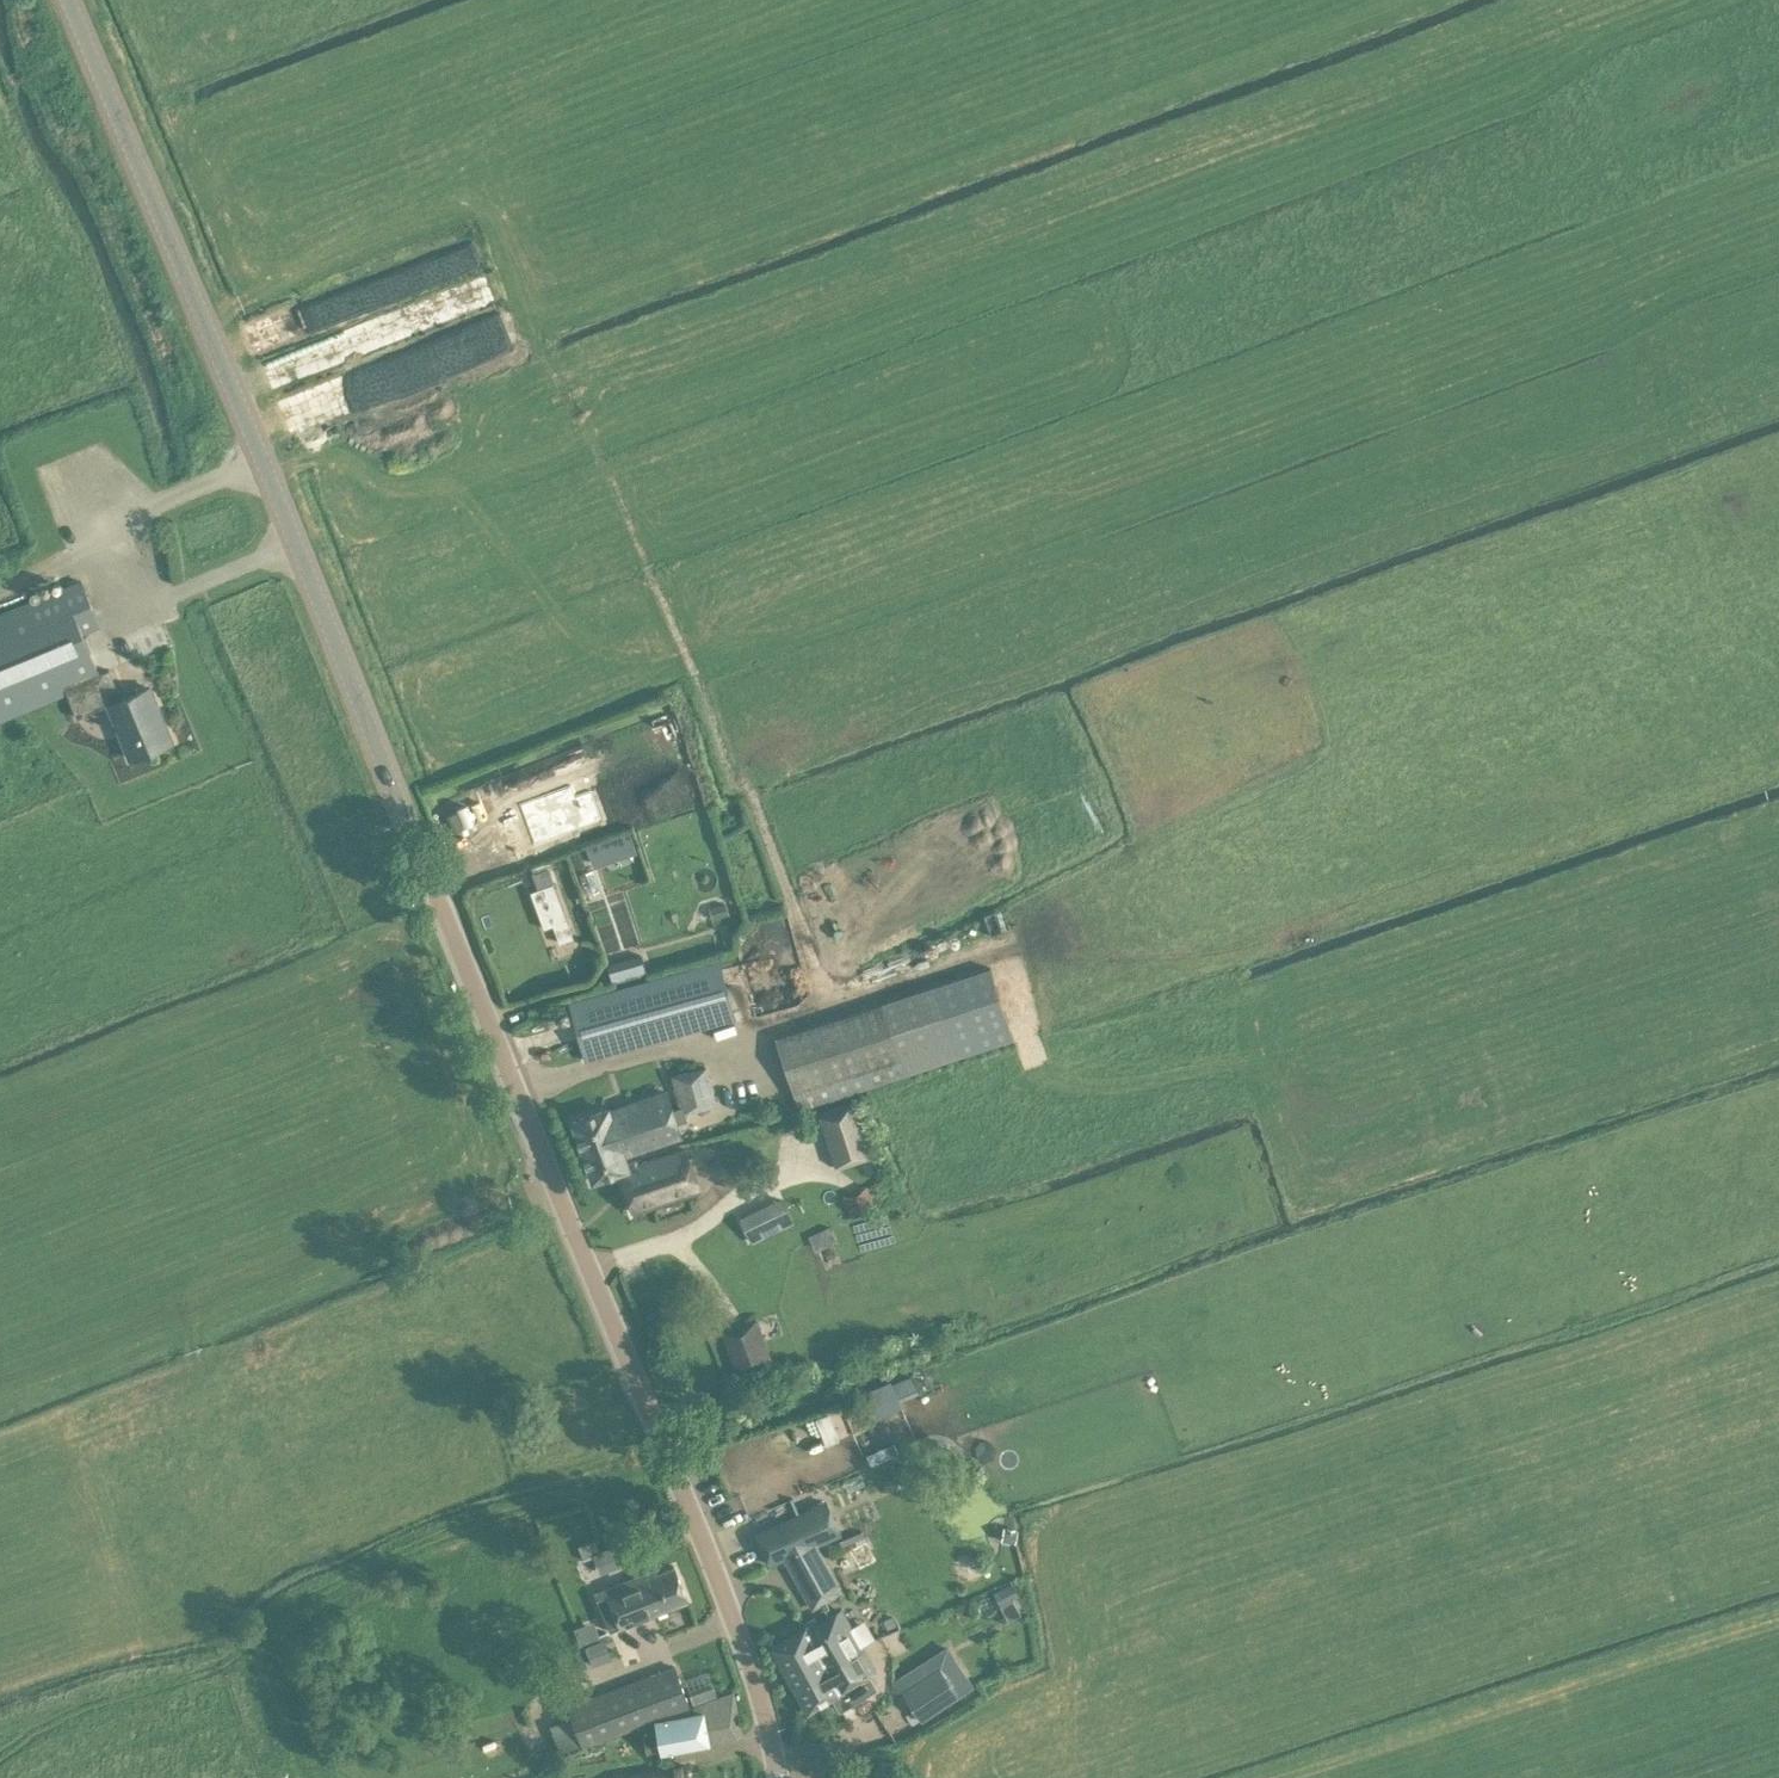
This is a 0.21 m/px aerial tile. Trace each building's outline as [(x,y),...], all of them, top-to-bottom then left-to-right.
[(238,319),(254,357),(307,334),(292,296),(238,319)] [(169,487),(174,500),(191,493),(186,480),(169,487)] [(120,699),(108,669),(99,673),(82,632),(101,625),(81,578),(0,611),(0,720),(67,693),(76,716),(106,704),(128,758),(170,741),(148,687),(120,699)] [(519,802),(530,832),(546,826),(550,837),(601,818),(586,777),(519,802)] [(636,851),(628,830),(585,845),(593,866),(636,851)] [(617,945),(610,912),(627,909),(624,894),(602,899),(597,870),(585,873),(600,948),(617,945)] [(574,937),(554,882),(531,890),(545,928),(554,924),(561,942),(574,937)] [(709,907),(712,920),(728,915),(725,903),(709,907)] [(613,982),(647,972),(642,953),(608,963),(613,982)] [(584,1061),(735,1018),(719,959),(568,1002),(584,1061)] [(1014,1040),(990,966),(775,1036),(799,1110),(1014,1040)] [(681,1114),(718,1104),(707,1065),(671,1074),(681,1114)] [(684,1136),(670,1093),(611,1112),(610,1109),(569,1123),(578,1151),(623,1139),(624,1143),(627,1142),(631,1154),(684,1136)] [(819,1110),(838,1169),(874,1157),(854,1098),(819,1110)] [(623,1139),(578,1151),(589,1183),(616,1174),(629,1214),(695,1192),(680,1149),(638,1163),(636,1158),(629,1160),(628,1155),(631,1154),(627,1142),(624,1143),(623,1139)] [(842,1193),(851,1217),(875,1209),(867,1184),(842,1193)] [(739,1218),(751,1245),(790,1228),(778,1201),(739,1218)] [(860,1246),(889,1240),(884,1217),(855,1223),(860,1246)] [(808,1235),(814,1249),(836,1240),(830,1225),(808,1235)] [(736,1369),(769,1356),(756,1320),(723,1332),(736,1369)] [(844,1599),(819,1543),(842,1533),(828,1501),(756,1533),(770,1564),(790,1556),(815,1612),(844,1599)] [(738,1539),(753,1528),(743,1516),(729,1527),(738,1539)] [(1001,1537),(1014,1539),(1016,1529),(1016,1528),(1003,1526),(1001,1537)] [(611,1530),(604,1532),(607,1541),(614,1539),(611,1530)] [(593,1555),(592,1553),(599,1550),(594,1539),(578,1545),(583,1559),(593,1555)] [(602,1549),(611,1570),(627,1564),(619,1542),(602,1549)] [(658,1576),(656,1572),(597,1596),(610,1630),(684,1600),(674,1570),(658,1576)] [(1008,1582),(989,1592),(996,1605),(1015,1595),(1008,1582)] [(832,1666),(862,1647),(840,1610),(806,1629),(802,1624),(770,1646),(794,1689),(821,1672),(815,1663),(826,1655),(832,1666)] [(896,1623),(866,1634),(874,1657),(905,1646),(896,1623)] [(821,1672),(794,1689),(806,1711),(875,1668),(862,1647),(832,1666),(826,1655),(815,1663),(821,1672)] [(675,1664),(567,1705),(583,1746),(691,1705),(675,1664)] [(939,1665),(902,1690),(922,1720),(959,1695),(939,1665)] [(701,1705),(642,1726),(647,1755),(708,1744),(701,1705)] [(713,1726),(716,1750),(739,1746),(735,1722),(713,1726)] [(686,1764),(618,1776),(618,1777),(689,1777),(686,1764)]
